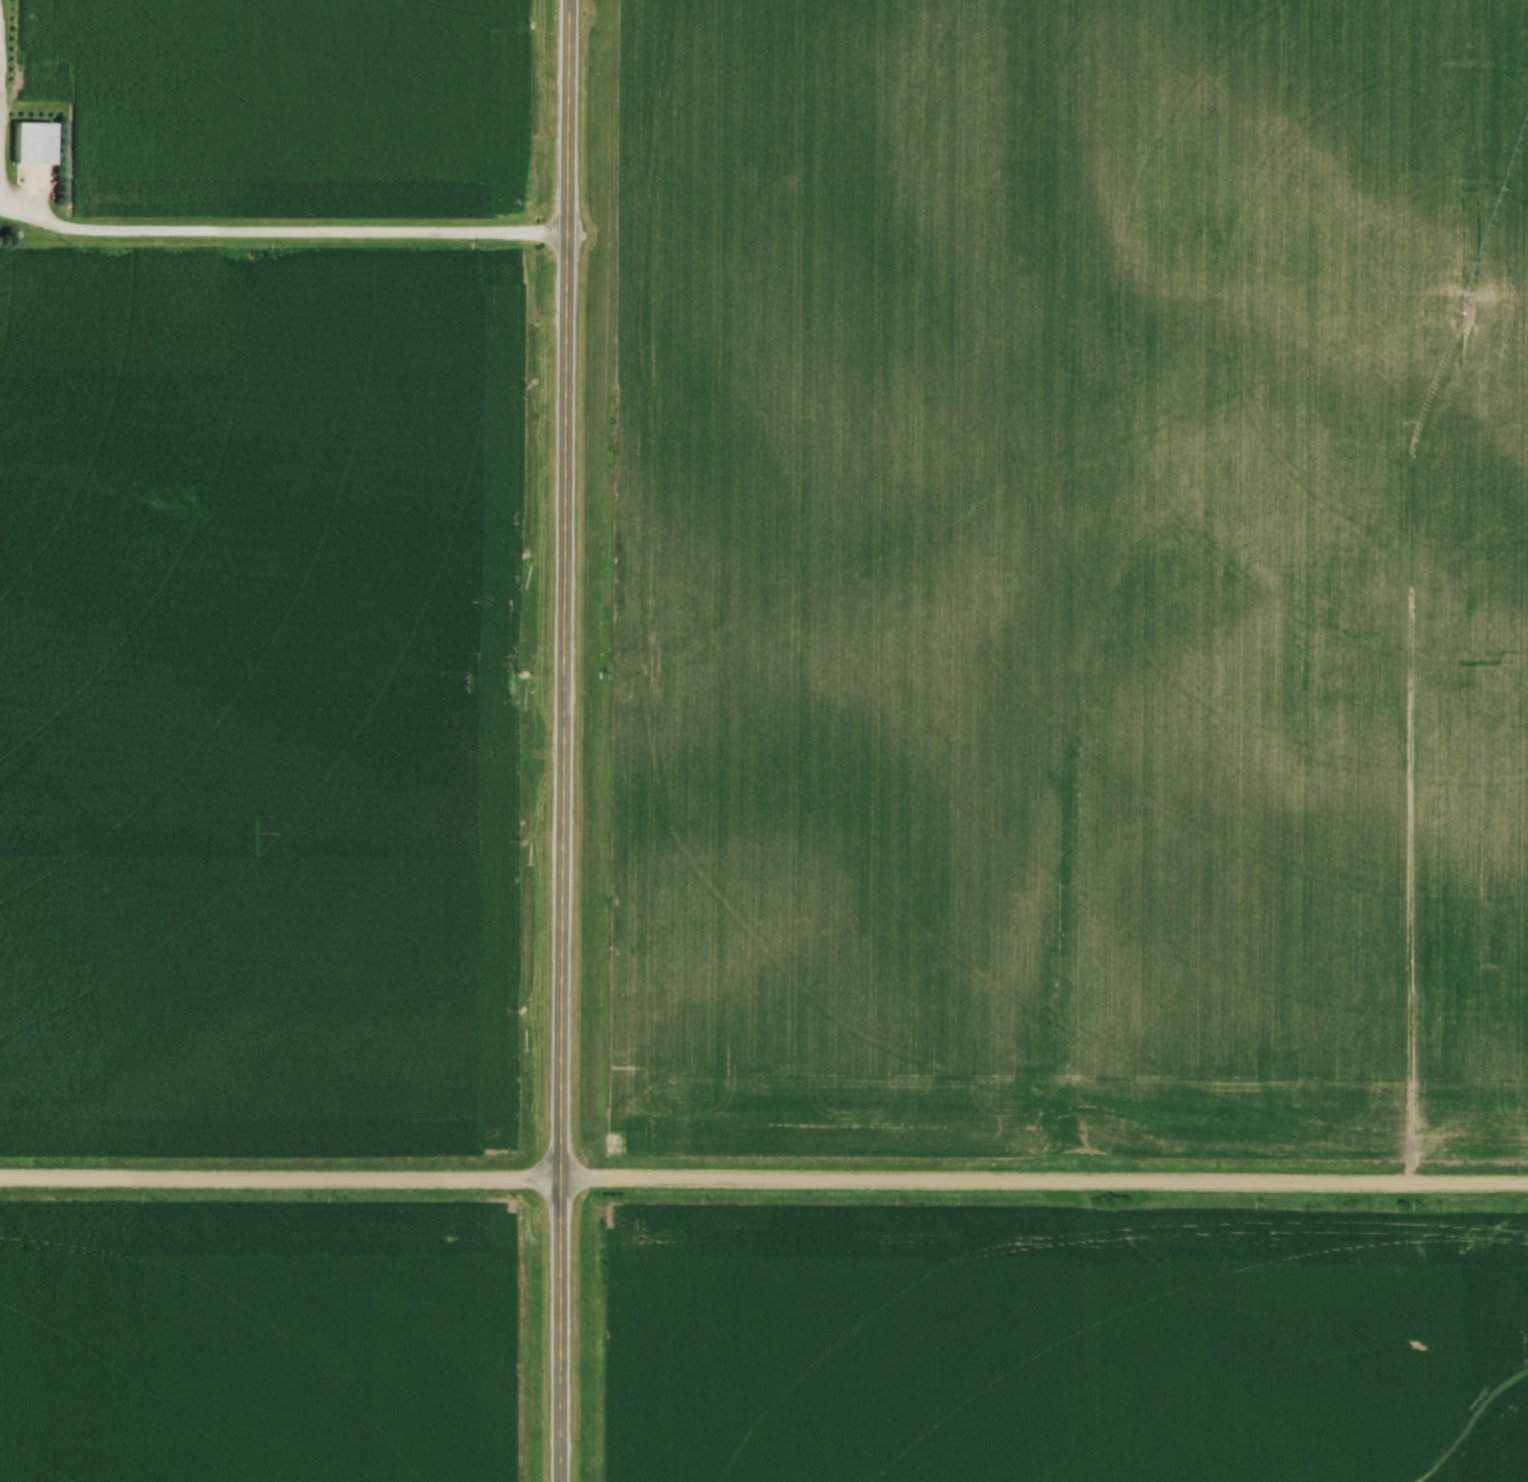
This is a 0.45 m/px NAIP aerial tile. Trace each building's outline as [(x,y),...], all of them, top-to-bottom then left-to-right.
[(7,164),(48,164),(48,123),(7,123),(7,164)]
